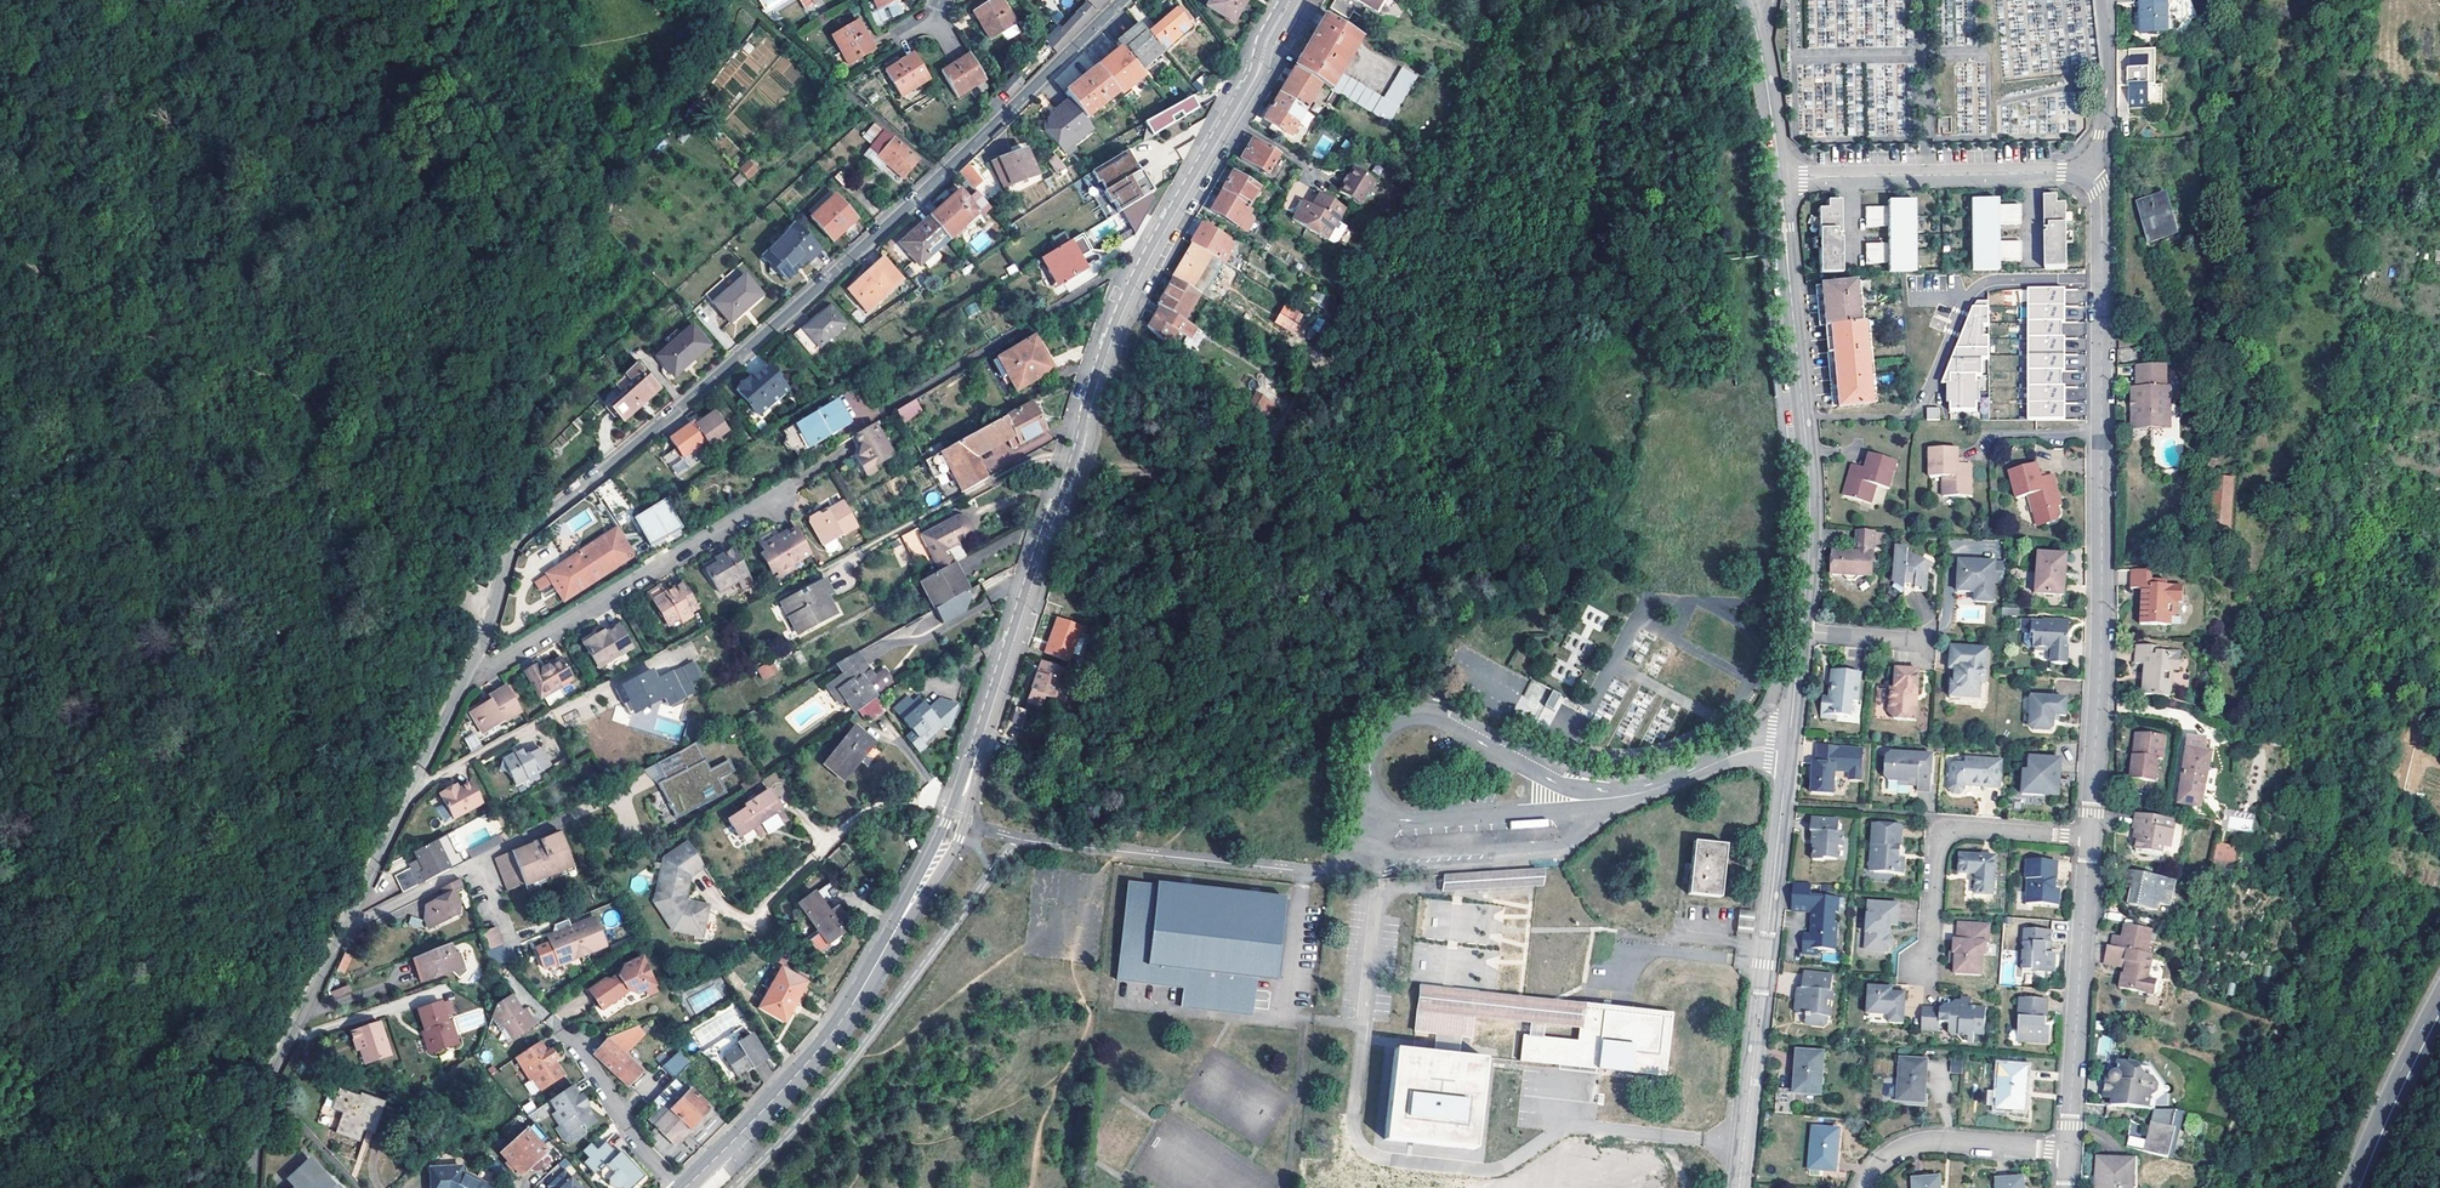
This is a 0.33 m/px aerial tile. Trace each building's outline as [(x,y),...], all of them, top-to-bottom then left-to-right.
[(794,0),(760,0),(756,2),(766,20),(793,4),(795,3),(794,0)] [(793,4),(799,14),(821,0),(794,0),(795,3),(793,4)] [(874,12),(897,0),(868,0),(874,12)] [(976,10),(987,29),(982,32),(987,42),(1013,27),(997,0),(993,0),(976,10)] [(1087,3),(1098,12),(1104,5),(1108,0),(1083,0),(1087,3)] [(1247,0),(1213,0),(1207,10),(1232,25),(1247,0)] [(1330,9),(1349,20),(1354,12),(1363,16),(1372,0),(1335,0),(1330,9)] [(2143,10),(2140,10),(2140,36),(2166,36),(2166,23),(2182,23),(2182,3),(2178,3),(2178,0),(2143,0),(2143,10)] [(899,2),(888,8),(892,17),(904,12),(899,2)] [(1057,53),(1098,12),(1087,3),(1062,31),(1057,26),(1044,41),(1057,53)] [(1176,11),(1149,34),(1164,51),(1191,28),(1187,24),(1191,21),(1180,9),(1177,12),(1176,11)] [(987,29),(976,10),(970,13),(982,32),(987,29)] [(1361,38),(1325,17),(1320,27),(1302,57),(1295,69),(1322,84),(1331,89),(1361,38)] [(828,38),(835,48),(840,44),(850,63),(871,50),(854,22),(828,38)] [(1118,45),(1121,49),(1141,72),(1153,62),(1164,52),(1164,51),(1149,34),(1140,25),(1137,28),(1118,45)] [(1481,38),(1486,41),(1491,33),(1485,30),(1481,38)] [(733,98),(774,54),(761,41),(750,53),(743,47),(713,79),(733,98)] [(840,44),(835,48),(845,66),(850,63),(840,44)] [(1108,60),(1098,69),(1119,93),(1122,96),(1145,76),(1141,72),(1121,49),(1108,60)] [(898,61),(883,70),(899,96),(927,78),(911,53),(901,59),(898,61)] [(984,80),(968,54),(950,65),(940,72),(956,97),(984,80)] [(2117,54),(2117,56),(2117,90),(2130,89),(2130,110),(2149,110),(2149,89),(2155,89),(2155,72),(2149,72),(2149,57),(2149,54),(2135,54),(2117,54)] [(1157,66),(1153,62),(1141,72),(1145,76),(1157,66)] [(790,64),(782,74),(793,83),(801,73),(790,64)] [(1119,93),(1098,69),(1083,81),(1066,96),(1071,101),(1086,120),(1119,93)] [(1322,84),(1295,69),(1288,82),(1279,96),(1306,111),(1322,84)] [(1343,75),(1333,91),(1390,125),(1418,79),(1403,69),(1384,100),(1343,75)] [(1010,98),(1022,85),(1015,78),(1002,91),(1010,98)] [(1200,81),(1195,85),(1202,93),(1207,90),(1200,81)] [(1868,103),(1868,137),(1898,137),(1898,95),(1887,95),(1887,103),(1868,103)] [(1306,111),(1279,96),(1265,121),(1291,137),(1306,111)] [(1194,97),(1147,123),(1154,136),(1200,109),(1194,97)] [(1050,134),(1063,151),(1073,144),(1077,148),(1096,132),(1086,120),(1071,101),(1055,113),(1057,115),(1059,118),(1054,123),(1049,121),(1050,134)] [(1059,118),(1057,115),(1049,121),(1054,123),(1059,118)] [(1950,117),(1938,118),(1940,133),(1951,132),(1950,117)] [(1847,135),(1861,137),(1863,122),(1849,120),(1847,135)] [(865,137),(874,145),(865,157),(883,171),(889,165),(904,179),(919,160),(875,124),(865,137)] [(1279,156),(1253,140),(1241,160),(1268,176),(1279,156)] [(1073,144),(1063,151),(1067,156),(1077,148),(1073,144)] [(1117,158),(1084,178),(1109,220),(1156,192),(1155,190),(1152,192),(1129,153),(1131,151),(1131,150),(1117,158)] [(1027,152),(1001,161),(1013,187),(1040,177),(1027,152)] [(1067,170),(1056,157),(1051,161),(1059,171),(1056,174),(1058,177),(1067,170)] [(961,174),(973,188),(975,190),(984,183),(985,184),(994,176),(985,167),(976,158),(967,166),(960,172),(961,174)] [(749,162),(739,172),(748,180),(758,171),(749,162)] [(840,171),(834,177),(843,185),(849,179),(840,171)] [(1374,183),(1353,171),(1339,194),(1361,206),(1374,183)] [(1233,173),(1222,192),(1249,208),(1260,189),(1233,173)] [(965,196),(979,212),(987,204),(975,190),(973,188),(965,196)] [(979,212),(965,196),(961,192),(933,217),(930,219),(950,242),(981,214),(979,212)] [(1249,208),(1222,192),(1211,211),(1238,227),(1249,208)] [(1344,210),(1321,196),(1312,210),(1300,203),(1293,215),(1296,217),(1294,221),(1327,241),(1333,245),(1338,243),(1346,229),(1337,224),(1345,210),(1344,210)] [(2044,269),(2066,269),(2065,204),(2056,204),(2056,196),(2043,196),(2043,230),(2046,230),(2046,232),(2046,234),(2043,234),(2044,269)] [(2170,222),(2175,241),(2180,239),(2169,197),(2163,199),(2169,222),(2170,222)] [(835,198),(812,219),(834,242),(857,221),(835,198)] [(1975,199),(1976,270),(1999,269),(1999,261),(2001,261),(2021,261),(2021,241),(2001,242),(1998,242),(1998,224),(2001,224),(2021,224),(2021,205),(2001,205),(1998,205),(1998,198),(1975,199)] [(1819,208),(1820,273),(1843,272),(1842,237),(1839,237),(1839,235),(1839,233),(1842,233),(1841,199),(1828,199),(1828,208),(1819,208)] [(2175,241),(2170,222),(2169,222),(2163,199),(2142,204),(2153,247),(2175,241)] [(1900,271),(1913,271),(1913,200),(1890,200),(1890,207),(1886,207),(1867,207),(1867,226),(1886,226),(1890,226),(1890,243),(1886,243),(1867,243),(1867,262),(1886,262),(1890,262),(1890,272),(1900,271)] [(950,242),(930,219),(900,245),(920,267),(949,241),(949,242),(950,242)] [(802,258),(808,264),(809,265),(823,251),(797,225),(764,259),(772,267),(767,267),(768,278),(779,277),(785,284),(795,274),(791,270),(802,258)] [(1191,245),(1193,245),(1213,257),(1219,261),(1224,264),(1235,245),(1202,226),(1191,245)] [(979,254),(993,242),(984,231),(970,242),(979,254)] [(1069,243),(1044,258),(1061,286),(1086,271),(1069,243)] [(1193,245),(1172,279),(1174,281),(1193,292),(1213,257),(1193,245)] [(797,275),(808,264),(802,258),(791,270),(795,274),(797,275)] [(881,264),(851,291),(869,311),(899,284),(881,264)] [(746,277),(714,304),(731,323),(762,296),(746,277)] [(1860,323),(1865,323),(1860,279),(1854,280),(1860,323)] [(1838,409),(1873,405),(1865,323),(1860,323),(1854,280),(1819,283),(1821,295),(1821,300),(1824,322),(1824,326),(1829,326),(1830,329),(1832,349),(1832,355),(1834,375),(1835,382),(1837,402),(1838,409)] [(1174,281),(1158,307),(1161,309),(1184,322),(1200,295),(1193,292),(1174,281)] [(1821,295),(1819,283),(1813,284),(1818,327),(1824,326),(1824,322),(1821,300),(1821,295)] [(864,315),(869,311),(851,291),(847,296),(864,315)] [(2032,305),(2032,308),(2064,308),(2064,291),(2032,291),(2032,305)] [(963,308),(969,317),(980,311),(975,302),(963,308)] [(1274,322),(1294,334),(1305,315),(1284,303),(1274,322)] [(1977,303),(1941,385),(1947,385),(1946,414),(1984,414),(1984,361),(1990,361),(1990,303),(1977,303)] [(827,307),(792,338),(794,341),(829,310),(827,307)] [(2032,321),(2032,324),(2060,324),(2064,324),(2064,308),(2032,308),(2032,321)] [(1147,331),(1168,348),(1177,331),(1191,339),(1197,330),(1184,322),(1161,309),(1147,331)] [(829,310),(794,341),(809,358),(844,326),(829,310)] [(1865,323),(1873,405),(1879,405),(1871,322),(1865,323)] [(2060,338),(2060,324),(2032,324),(2032,337),(2032,340),(2063,340),(2063,338),(2060,338)] [(693,326),(658,357),(675,376),(710,346),(693,326)] [(1832,409),(1838,409),(1837,402),(1835,382),(1834,375),(1832,355),(1832,349),(1830,329),(1829,326),(1824,326),(1832,409)] [(1040,356),(1043,352),(1034,337),(997,359),(1016,392),(1047,373),(1041,363),(1040,359),(1040,356)] [(2063,340),(2032,340),(2032,353),(2032,356),(2063,356),(2063,340)] [(1041,363),(1047,373),(1053,370),(1043,352),(1040,356),(1040,359),(1041,363)] [(2063,356),(2032,356),(2032,369),(2032,372),(2063,372),(2063,356)] [(1283,376),(1291,381),(1301,364),(1292,359),(1283,376)] [(625,395),(611,408),(624,421),(660,388),(639,362),(625,375),(632,384),(623,393),(625,395)] [(740,386),(735,391),(759,417),(789,391),(779,381),(781,379),(770,367),(752,382),(747,387),(740,386)] [(2133,393),(2133,424),(2133,432),(2131,432),(2131,440),(2144,439),(2144,427),(2168,427),(2169,405),(2171,405),(2172,381),(2168,381),(2168,368),(2138,368),(2138,393),(2133,393)] [(2063,372),(2032,372),(2032,385),(2032,389),(2063,389),(2063,387),(2059,387),(2059,373),(2063,373),(2063,372)] [(632,384),(625,375),(615,384),(623,393),(632,384)] [(749,379),(740,386),(747,387),(752,382),(749,379)] [(2063,405),(2063,389),(2032,389),(2032,401),(2032,405),(2063,405)] [(1273,406),(1255,396),(1248,408),(1266,418),(1273,406)] [(896,413),(903,425),(923,414),(916,401),(896,413)] [(795,428),(801,438),(804,436),(813,449),(850,425),(835,403),(795,428)] [(2063,421),(2063,405),(2032,405),(2032,418),(2032,421),(2063,421)] [(2168,427),(2144,427),(2144,439),(2152,439),(2151,432),(2173,432),(2173,406),(2171,405),(2169,405),(2168,427)] [(1046,433),(1031,406),(924,464),(934,482),(949,473),(962,496),(985,483),(975,463),(1008,445),(1012,451),(1046,433)] [(1928,421),(1941,421),(1941,410),(1928,410),(1928,421)] [(720,442),(716,437),(726,430),(715,413),(702,421),(704,423),(697,428),(694,423),(670,439),(683,458),(706,442),(711,449),(720,442)] [(784,430),(793,447),(802,443),(792,425),(784,430)] [(874,425),(850,440),(856,449),(855,452),(854,458),(864,476),(873,471),(893,460),(874,425)] [(1962,460),(1963,461),(1962,450),(1934,450),(1934,479),(1948,479),(1948,498),(1976,497),(1976,465),(1968,465),(1967,465),(1963,465),(1962,460)] [(1870,471),(1865,470),(1857,467),(1848,496),(1876,505),(1882,487),(1894,491),(1902,463),(1875,455),(1871,467),(1870,471)] [(864,476),(854,458),(850,460),(862,481),(875,474),(873,471),(864,476)] [(2042,463),(2015,471),(2023,499),(2036,495),(2041,513),(2045,512),(2047,520),(2054,523),(2063,520),(2067,514),(2065,509),(2069,508),(2068,505),(2059,474),(2051,476),(2046,477),(2045,472),(2042,463)] [(2214,473),(2214,542),(2232,542),(2232,481),(2220,480),(2220,473),(2214,473)] [(676,521),(664,501),(633,522),(650,549),(682,530),(676,521)] [(858,528),(846,507),(844,503),(827,513),(824,515),(821,516),(817,514),(810,518),(810,524),(823,545),(832,540),(834,543),(858,528)] [(2045,525),(2054,523),(2047,520),(2045,512),(2041,513),(2045,525)] [(919,540),(933,566),(937,574),(952,566),(958,563),(964,560),(956,546),(964,541),(967,539),(969,535),(969,532),(968,530),(967,527),(964,524),(961,523),(957,522),(953,522),(950,523),(919,540)] [(634,557),(616,529),(545,574),(546,575),(535,582),(541,591),(552,585),(563,603),(634,557)] [(791,538),(799,534),(796,530),(789,534),(791,538)] [(899,541),(913,567),(924,562),(928,569),(933,566),(919,540),(915,532),(899,541)] [(1874,578),(1877,533),(1854,532),(1854,554),(1850,554),(1831,553),(1830,576),(1843,577),(1849,583),(1857,583),(1862,578),(1874,578)] [(770,561),(767,568),(776,570),(778,573),(781,579),(797,569),(794,566),(803,561),(811,556),(799,534),(791,538),(789,534),(782,538),(779,540),(775,533),(759,542),(767,555),(770,561)] [(825,548),(834,543),(832,540),(823,545),(825,548)] [(1913,548),(1901,548),(1898,583),(1906,591),(1906,584),(1917,584),(1917,587),(1927,588),(1928,573),(1928,568),(1935,562),(1913,554),(1913,548)] [(718,559),(716,560),(704,567),(719,593),(737,583),(749,576),(733,550),(718,559)] [(2038,552),(2036,593),(2064,595),(2067,554),(2038,552)] [(701,562),(704,567),(716,560),(713,555),(701,562)] [(767,568),(770,561),(767,555),(762,559),(767,568)] [(805,565),(803,561),(794,566),(797,569),(805,565)] [(2005,582),(2006,562),(1959,561),(1958,588),(1977,589),(1977,599),(1994,600),(1995,582),(2005,582)] [(958,563),(952,566),(961,583),(965,581),(967,579),(958,563)] [(973,595),(965,581),(961,583),(952,566),(920,584),(944,625),(966,614),(973,595)] [(2146,599),(2142,599),(2141,626),(2183,629),(2183,621),(2179,620),(2179,604),(2184,604),(2185,589),(2168,588),(2168,583),(2153,582),(2153,573),(2132,572),(2132,589),(2143,590),(2146,591),(2146,599)] [(749,576),(737,583),(742,590),(754,584),(749,576)] [(824,579),(820,582),(829,596),(832,594),(824,579)] [(796,626),(801,635),(836,616),(826,598),(829,596),(820,582),(803,591),(805,595),(800,598),(798,594),(779,604),(787,618),(785,619),(790,629),(796,626)] [(698,609),(683,584),(672,591),(670,592),(653,602),(668,627),(679,621),(681,623),(692,617),(690,614),(698,609)] [(653,602),(670,592),(665,585),(648,596),(653,602)] [(779,604),(777,605),(785,619),(787,618),(779,604)] [(1976,605),(1977,623),(1985,623),(1984,605),(1976,605)] [(2011,610),(2003,610),(2002,620),(2010,620),(2011,610)] [(911,638),(929,628),(923,617),(905,627),(911,638)] [(1056,617),(1044,652),(1069,661),(1081,626),(1056,617)] [(2019,630),(2022,632),(2021,643),(2025,647),(2050,648),(2049,663),(2066,664),(2068,620),(2042,619),(2042,621),(2030,621),(2030,619),(2019,619),(2019,630)] [(796,626),(790,629),(795,638),(801,635),(796,626)] [(631,650),(618,628),(605,636),(599,640),(584,648),(598,670),(631,650)] [(2325,630),(2324,638),(2334,640),(2335,632),(2325,630)] [(599,640),(605,636),(604,633),(595,638),(594,637),(582,643),(584,648),(599,640)] [(2138,647),(2136,665),(2146,666),(2144,697),(2169,699),(2172,673),(2179,673),(2182,655),(2170,653),(2169,657),(2159,656),(2159,651),(2138,647)] [(1985,651),(1950,648),(1949,670),(1952,670),(1951,684),(1948,684),(1947,699),(1977,700),(1978,686),(1984,686),(1985,651)] [(848,702),(855,713),(875,699),(895,686),(885,671),(873,678),(857,654),(838,665),(844,676),(834,683),(848,702)] [(535,665),(523,672),(540,699),(572,682),(560,659),(543,668),(539,671),(535,665)] [(1068,670),(1041,661),(1027,701),(1041,706),(1044,694),(1050,696),(1051,695),(1063,699),(1067,685),(1062,683),(1065,681),(1068,670)] [(769,665),(754,673),(760,683),(774,675),(769,665)] [(670,675),(683,697),(690,693),(678,671),(670,675)] [(1918,673),(1895,672),(1893,689),(1890,689),(1888,717),(1893,723),(1915,724),(1918,673)] [(650,673),(614,692),(628,717),(662,698),(667,706),(683,697),(670,675),(656,682),(650,673)] [(1861,675),(1834,673),(1832,699),(1824,699),(1822,721),(1836,722),(1836,718),(1852,719),(1853,703),(1859,702),(1861,675)] [(840,707),(848,702),(834,683),(826,689),(840,707)] [(511,684),(507,687),(515,700),(519,698),(511,684)] [(507,687),(507,686),(489,697),(491,700),(487,703),(483,706),(471,713),(484,735),(522,713),(515,700),(507,687)] [(1977,700),(1947,699),(1947,703),(1986,706),(1987,686),(1984,686),(1978,686),(1977,700)] [(1553,690),(1544,705),(1552,709),(1560,694),(1553,690)] [(912,730),(905,737),(904,738),(918,753),(925,746),(923,743),(941,726),(947,728),(955,704),(938,698),(935,707),(932,704),(927,708),(917,697),(911,702),(906,696),(892,708),(912,730)] [(491,700),(489,697),(480,702),(483,706),(487,703),(491,700)] [(883,708),(875,699),(859,712),(866,721),(883,708)] [(2066,700),(2029,699),(2027,727),(2033,732),(2048,733),(2052,728),(2053,715),(2066,716),(2066,700)] [(1024,724),(1025,708),(1015,707),(1013,723),(1024,724)] [(562,715),(564,722),(578,717),(576,710),(562,715)] [(855,730),(825,766),(843,780),(872,745),(855,730)] [(474,733),(464,738),(471,752),(481,746),(474,733)] [(2167,739),(2141,734),(2138,757),(2134,757),(2131,780),(2156,783),(2159,760),(2164,761),(2167,739)] [(2200,808),(2212,754),(2207,753),(2207,742),(2188,740),(2179,804),(2200,808)] [(678,753),(658,763),(667,779),(660,783),(677,818),(728,792),(721,778),(736,770),(730,759),(712,769),(698,742),(678,753)] [(874,747),(862,762),(868,766),(879,752),(874,747)] [(1862,752),(1818,749),(1816,765),(1811,765),(1810,795),(1832,797),(1833,783),(1848,783),(1848,791),(1859,792),(1862,752)] [(546,770),(535,751),(520,759),(516,753),(513,755),(497,763),(494,775),(506,779),(511,788),(546,770)] [(1034,765),(1023,754),(1022,755),(1023,757),(1022,759),(1021,760),(1020,761),(1019,763),(1018,765),(1018,767),(1018,769),(1019,770),(1020,768),(1026,774),(1034,765)] [(1890,754),(1883,758),(1882,775),(1888,781),(1896,781),(1896,785),(1916,786),(1916,792),(1930,793),(1931,757),(1890,754)] [(1964,767),(1950,767),(1948,790),(1952,794),(1961,794),(1964,791),(1964,787),(1999,789),(2001,762),(1964,760),(1964,767)] [(2061,761),(2029,760),(2028,773),(2023,773),(2021,795),(2043,797),(2043,794),(2053,795),(2056,791),(2057,775),(2060,775),(2061,761)] [(741,786),(746,793),(761,782),(757,775),(741,786)] [(451,793),(439,799),(451,820),(482,805),(469,780),(456,787),(457,790),(451,793)] [(792,820),(784,812),(786,809),(771,793),(750,813),(752,815),(735,830),(748,844),(762,832),(770,840),(792,820)] [(2134,830),(2139,831),(2138,840),(2136,851),(2161,856),(2162,848),(2170,850),(2175,821),(2136,814),(2134,830)] [(2251,831),(2253,819),(2230,816),(2228,828),(2251,831)] [(1841,823),(1811,821),(1811,834),(1814,835),(1814,847),(1815,847),(1814,863),(1827,864),(1827,863),(1840,863),(1840,851),(1845,851),(1845,837),(1841,837),(1841,823)] [(1902,827),(1872,826),(1869,874),(1903,876),(1904,860),(1900,859),(1902,827)] [(507,891),(523,884),(571,863),(557,832),(493,861),(507,891)] [(422,882),(447,869),(458,863),(448,845),(438,850),(433,841),(411,853),(416,863),(420,871),(417,873),(414,866),(397,874),(405,890),(422,882)] [(2233,864),(2237,846),(2216,841),(2213,860),(2233,864)] [(709,875),(687,842),(673,851),(676,855),(667,860),(664,877),(660,876),(657,901),(672,922),(684,927),(682,932),(703,942),(706,940),(712,928),(709,924),(715,921),(717,918),(715,914),(698,908),(693,903),(697,884),(709,875)] [(1718,899),(1724,846),(1693,843),(1687,896),(1718,899)] [(673,851),(663,858),(660,876),(664,877),(667,860),(676,855),(673,851)] [(1995,859),(1958,857),(1957,875),(1974,876),(1973,896),(1992,898),(1995,859)] [(2056,860),(2026,858),(2025,877),(2028,877),(2026,902),(2058,903),(2059,887),(2054,887),(2056,860)] [(571,863),(523,884),(526,891),(574,871),(571,863)] [(2166,913),(2174,882),(2129,872),(2124,888),(2131,890),(2128,905),(2166,913)] [(1547,874),(1445,879),(1443,894),(1545,890),(1547,874)] [(460,879),(440,888),(444,897),(424,908),(425,921),(428,930),(456,917),(458,904),(453,894),(463,889),(460,879)] [(1283,903),(1128,882),(1115,980),(1182,989),(1181,996),(1251,1004),(1254,977),(1274,979),(1283,903)] [(830,884),(815,895),(831,915),(839,909),(846,904),(830,884)] [(1812,886),(1794,885),(1792,913),(1814,914),(1812,935),(1805,934),(1804,953),(1818,953),(1818,952),(1836,953),(1837,926),(1833,925),(1833,914),(1838,914),(1839,900),(1811,899),(1812,886)] [(845,918),(839,909),(831,915),(815,895),(799,908),(821,935),(809,943),(821,958),(832,949),(828,944),(844,932),(837,924),(845,918)] [(1424,938),(1501,945),(1504,907),(1428,899),(1424,938)] [(1868,899),(1865,946),(1888,948),(1888,946),(1890,944),(1890,938),(1889,936),(1889,934),(1886,934),(1886,929),(1889,929),(1889,925),(1897,926),(1898,905),(1899,901),(1868,899)] [(1749,936),(1752,913),(1739,911),(1736,934),(1749,936)] [(409,927),(422,926),(422,918),(409,918),(409,927)] [(594,918),(577,925),(578,928),(572,931),(580,952),(590,949),(591,952),(605,946),(594,918)] [(580,952),(572,931),(570,927),(568,921),(553,927),(556,933),(548,937),(550,943),(536,949),(544,968),(558,962),(559,965),(574,959),(573,956),(580,952)] [(678,931),(682,932),(684,927),(672,922),(678,931)] [(1955,964),(1954,976),(1982,977),(1983,958),(1986,958),(1986,946),(1989,946),(1990,927),(1958,925),(1957,943),(1954,943),(1954,951),(1954,957),(1953,964),(1955,964)] [(477,933),(484,953),(502,947),(495,927),(477,933)] [(2117,938),(2115,949),(2142,955),(2144,947),(2146,948),(2150,932),(2128,927),(2126,937),(2126,940),(2117,938)] [(2052,930),(2021,928),(2020,940),(2023,940),(2021,968),(2055,970),(2056,954),(2050,954),(2050,950),(2052,930)] [(450,945),(413,959),(419,975),(426,972),(430,980),(453,972),(456,976),(467,972),(460,952),(453,955),(450,945)] [(2144,947),(2142,955),(2151,957),(2153,949),(2146,948),(2144,947)] [(2107,965),(2124,969),(2127,969),(2127,973),(2127,976),(2124,976),(2122,989),(2149,995),(2151,982),(2149,981),(2154,958),(2151,957),(2142,955),(2115,949),(2110,948),(2107,965)] [(336,971),(345,974),(353,956),(344,952),(336,971)] [(642,960),(624,968),(621,978),(619,980),(617,981),(607,979),(590,992),(604,1013),(631,995),(637,996),(645,993),(655,988),(642,960)] [(426,972),(419,975),(422,983),(430,980),(426,972)] [(787,1022),(806,986),(784,972),(763,1010),(787,1022)] [(2013,984),(2013,972),(2001,972),(2001,984),(2013,984)] [(1832,977),(1802,975),(1801,990),(1798,990),(1795,992),(1794,1011),(1799,1016),(1806,1016),(1806,1018),(1811,1018),(1811,1022),(1813,1026),(1824,1027),(1827,1024),(1827,1021),(1832,1021),(1834,994),(1832,994),(1832,977)] [(2157,983),(2151,982),(2149,995),(2155,996),(2157,983)] [(348,985),(331,991),(336,1005),(353,999),(348,985)] [(694,1013),(722,999),(715,985),(687,999),(694,1013)] [(655,988),(645,993),(648,999),(658,994),(655,988)] [(1433,1056),(1456,1059),(1458,1040),(1470,1041),(1472,1020),(1529,1026),(1527,1040),(1540,1042),(1542,1027),(1579,1032),(1581,1008),(1419,989),(1413,1035),(1436,1037),(1433,1056)] [(1867,989),(1865,1017),(1888,1019),(1888,1026),(1903,1026),(1905,993),(1891,992),(1891,990),(1881,990),(1867,989)] [(1254,1005),(1267,1008),(1269,992),(1257,990),(1254,1005)] [(1251,1004),(1181,996),(1179,1006),(1250,1015),(1251,1004)] [(2047,1000),(2019,998),(2016,1041),(2049,1044),(2050,1028),(2045,1028),(2046,1024),(2047,1000)] [(1942,1010),(1922,1009),(1921,1032),(1939,1032),(1939,1026),(1948,1026),(1948,1033),(1951,1036),(1958,1036),(1958,1038),(1963,1043),(1973,1043),(1973,1034),(1983,1035),(1985,1009),(1971,1008),(1971,1000),(1960,999),(1960,1002),(1956,1002),(1954,1004),(1951,1007),(1944,1007),(1942,1010)] [(440,1002),(419,1010),(427,1032),(427,1034),(428,1037),(425,1038),(430,1051),(435,1053),(459,1044),(451,1022),(448,1022),(445,1016),(454,1013),(449,1000),(440,1004),(440,1002)] [(527,1028),(522,1021),(517,1021),(513,1016),(502,1000),(493,1006),(488,1011),(487,1021),(502,1035),(506,1044),(527,1028)] [(459,1032),(486,1026),(482,1008),(454,1015),(459,1032)] [(691,1030),(700,1045),(741,1024),(733,1008),(691,1030)] [(1527,1040),(1523,1040),(1520,1065),(1663,1081),(1670,1018),(1581,1008),(1579,1032),(1577,1046),(1540,1042),(1527,1040)] [(487,1021),(486,1023),(501,1048),(506,1044),(502,1035),(487,1021)] [(357,1048),(359,1052),(364,1066),(389,1057),(377,1024),(348,1033),(352,1044),(356,1043),(357,1048)] [(604,1045),(594,1056),(627,1086),(640,1074),(632,1067),(623,1058),(643,1036),(636,1029),(606,1041),(603,1044),(604,1045)] [(736,1075),(745,1070),(751,1066),(752,1069),(767,1060),(752,1036),(737,1046),(738,1048),(725,1057),(736,1075)] [(541,1042),(516,1059),(531,1082),(535,1080),(543,1092),(565,1077),(555,1063),(560,1060),(553,1051),(549,1054),(541,1042)] [(672,1077),(690,1063),(680,1050),(662,1065),(672,1077)] [(1456,1059),(1433,1056),(1397,1052),(1386,1141),(1476,1151),(1486,1063),(1456,1059)] [(1774,1114),(1793,1115),(1794,1095),(1819,1097),(1822,1056),(1798,1054),(1795,1092),(1776,1090),(1774,1114)] [(2149,1111),(2152,1099),(2158,1095),(2160,1087),(2155,1081),(2148,1080),(2141,1067),(2140,1064),(2121,1060),(2119,1069),(2114,1072),(2113,1074),(2114,1075),(2115,1076),(2117,1078),(2117,1079),(2110,1077),(2106,1095),(2114,1097),(2113,1105),(2149,1111)] [(1925,1065),(1900,1062),(1898,1103),(1922,1105),(1923,1088),(1925,1065)] [(1962,1063),(1952,1063),(1952,1074),(1962,1075),(1962,1063)] [(2141,1067),(2148,1080),(2155,1081),(2160,1087),(2158,1095),(2152,1099),(2149,1111),(2155,1112),(2158,1104),(2167,1097),(2168,1091),(2162,1083),(2151,1070),(2145,1066),(2141,1067)] [(2026,1072),(2001,1069),(1998,1110),(2022,1112),(2024,1093),(2026,1072)] [(673,1098),(685,1086),(678,1078),(665,1090),(650,1107),(657,1113),(673,1098)] [(659,1084),(643,1100),(650,1107),(665,1090),(659,1084)] [(1883,1085),(1884,1096),(1894,1096),(1894,1085),(1883,1085)] [(572,1086),(529,1117),(537,1126),(552,1115),(561,1127),(564,1125),(570,1134),(583,1124),(587,1130),(598,1122),(587,1108),(590,1106),(588,1102),(582,1095),(580,1096),(572,1086)] [(690,1090),(685,1086),(673,1098),(678,1102),(690,1090)] [(657,1113),(649,1122),(674,1147),(682,1138),(710,1110),(690,1090),(678,1102),(673,1098),(657,1113)] [(400,1113),(339,1093),(333,1110),(343,1114),(336,1135),(358,1142),(363,1130),(369,1132),(391,1140),(400,1113)] [(2106,1095),(2104,1103),(2113,1105),(2114,1097),(2106,1095)] [(527,1114),(536,1108),(532,1100),(522,1106),(527,1114)] [(2175,1115),(2153,1114),(2151,1122),(2155,1123),(2172,1127),(2175,1115)] [(2172,1127),(2155,1123),(2153,1130),(2149,1129),(2143,1151),(2168,1158),(2176,1128),(2172,1127)] [(529,1131),(503,1154),(523,1177),(536,1165),(549,1153),(529,1131)] [(1838,1133),(1813,1131),(1809,1171),(1834,1174),(1836,1158),(1838,1133)] [(614,1155),(603,1144),(596,1151),(590,1144),(582,1152),(588,1159),(585,1162),(593,1172),(601,1172),(608,1179),(606,1185),(609,1187),(621,1187),(622,1186),(624,1187),(631,1187),(638,1182),(631,1173),(634,1169),(624,1158),(620,1162),(618,1159),(614,1155)] [(620,1162),(624,1158),(618,1151),(614,1155),(618,1159),(620,1162)] [(2098,1159),(2097,1175),(2096,1187),(2132,1187),(2134,1161),(2098,1159)] [(496,1161),(489,1169),(508,1187),(514,1180),(496,1161)] [(290,1180),(298,1187),(297,1187),(338,1187),(336,1185),(332,1187),(330,1185),(309,1162),(290,1180)] [(433,1187),(490,1187),(464,1174),(463,1168),(432,1169),(433,1187)] [(631,1173),(638,1182),(642,1178),(634,1169),(631,1173)] [(566,1172),(548,1187),(581,1187),(566,1172)] [(1937,1180),(1911,1181),(1912,1187),(1938,1187),(1937,1180)] [(2023,1180),(1997,1180),(1997,1187),(2023,1187),(2023,1180)]
